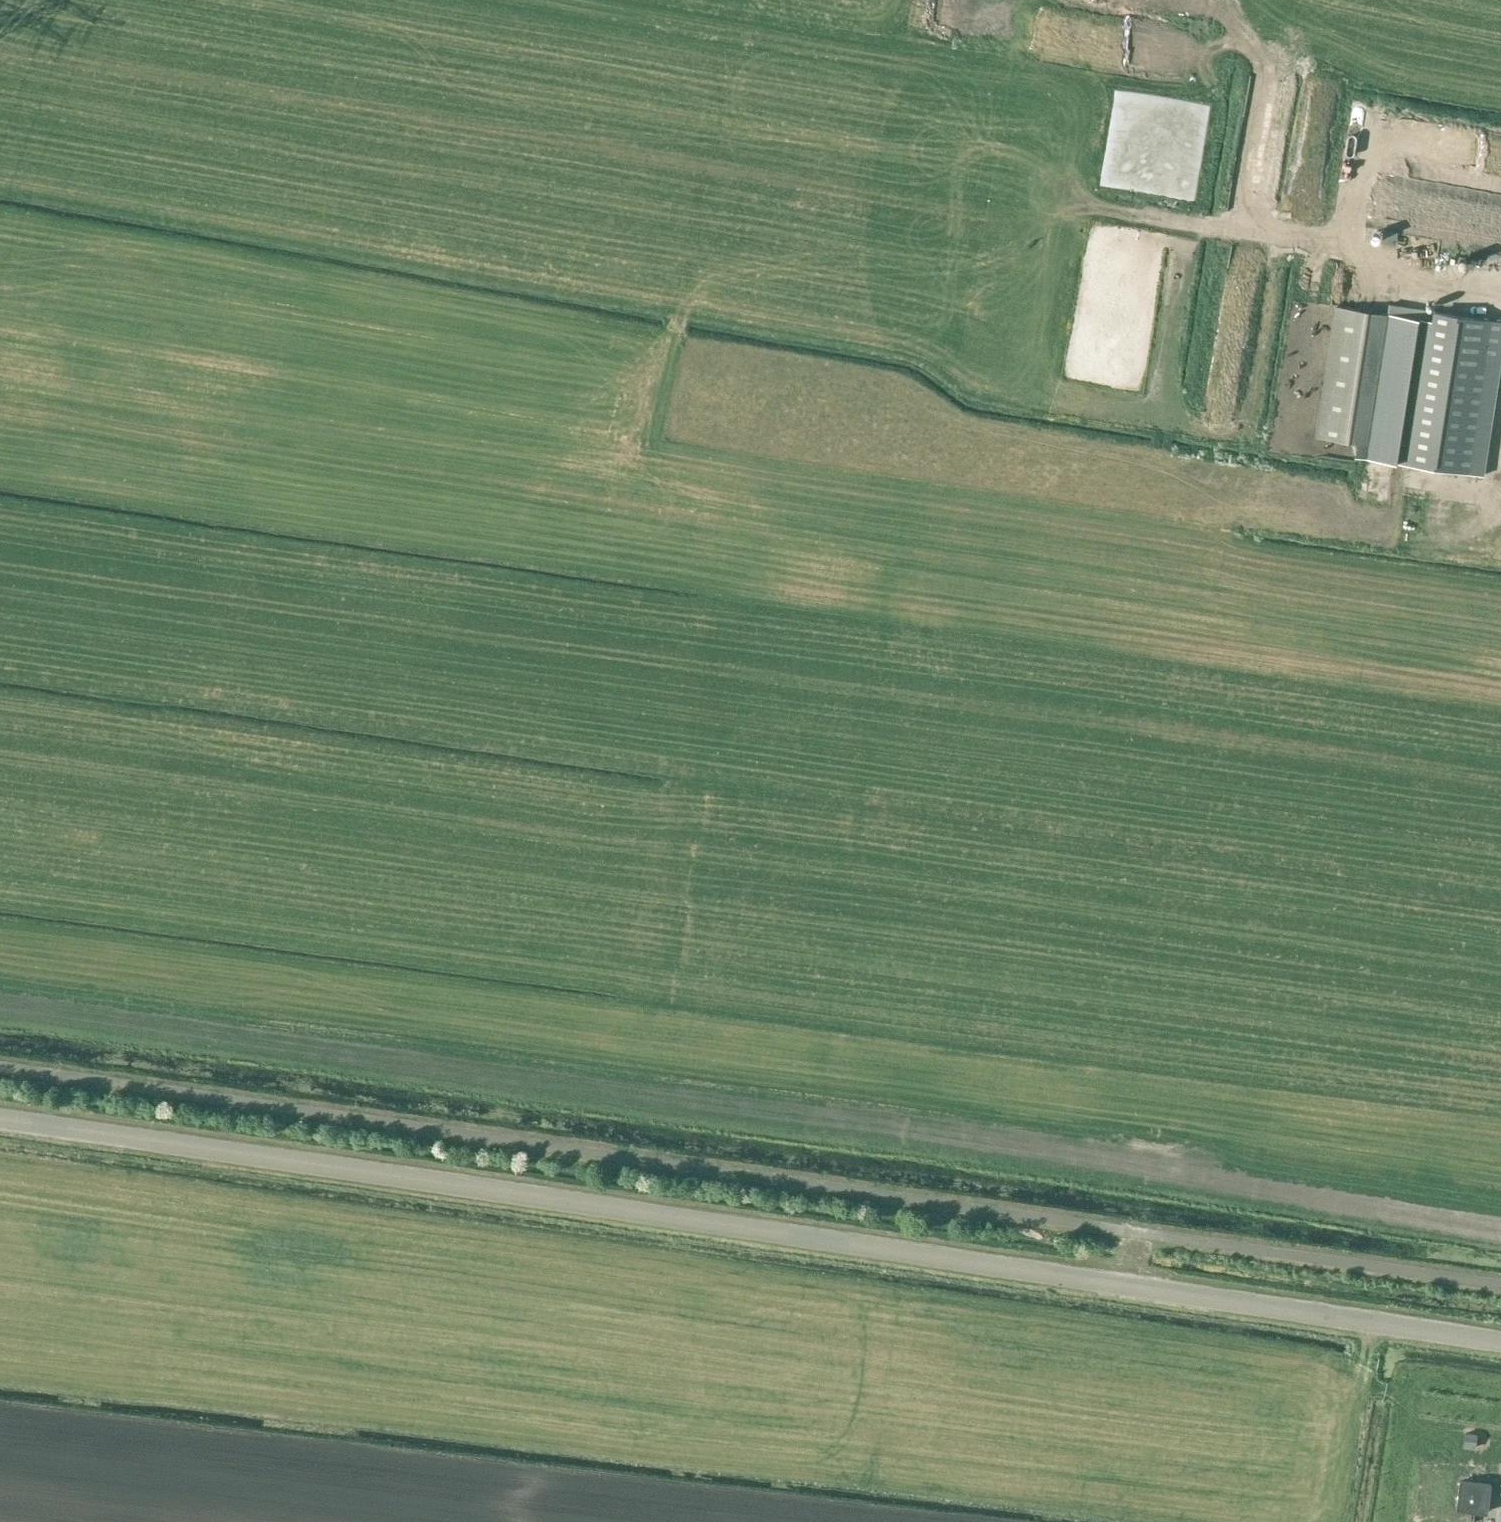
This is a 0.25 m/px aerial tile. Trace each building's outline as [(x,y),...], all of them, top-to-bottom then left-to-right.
[(1392,129),(1387,166),(1500,183),(1500,145),(1392,129)] [(1487,181),(1411,177),(1410,188),(1432,189),(1432,201),(1474,203),(1475,195),(1487,196),(1487,181)] [(1399,197),(1403,184),(1391,180),(1387,193),(1399,197)] [(1319,436),(1318,438),(1358,444),(1356,456),(1481,476),(1500,348),(1500,321),(1389,304),(1387,314),(1339,307),(1319,436)] [(1475,1449),(1477,1434),(1465,1432),(1463,1447),(1475,1449)] [(1460,1481),(1457,1509),(1487,1512),(1490,1484),(1460,1481)]
